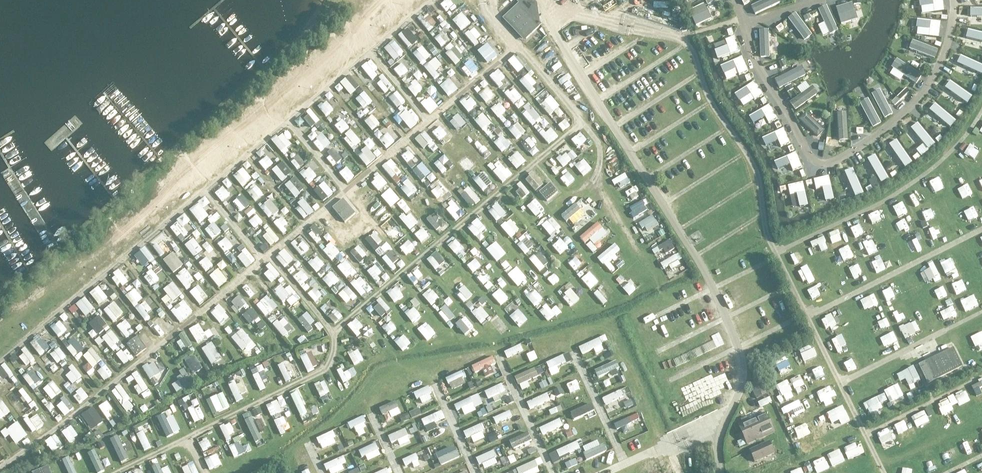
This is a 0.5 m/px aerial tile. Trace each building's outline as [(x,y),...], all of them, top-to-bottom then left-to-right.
[(533,4),(530,0),(516,0),(519,4),(505,16),(526,39),(541,25),(527,9),(533,4)] [(649,9),(657,0),(639,0),(649,9)] [(752,7),(755,15),(780,3),(779,0),(765,0),(752,7)] [(856,14),(855,13),(852,3),(837,8),(841,23),(851,20),(852,20),(856,19),(857,17),(856,14)] [(705,4),(690,12),(697,26),(712,19),(705,4)] [(459,6),(449,14),(459,26),(468,18),(459,6)] [(828,6),(819,11),(831,34),(838,31),(828,6)] [(795,14),(789,19),(806,40),(811,36),(795,14)] [(418,19),(428,30),(432,27),(422,16),(418,19)] [(910,19),(908,28),(936,34),(938,25),(910,19)] [(431,33),(438,41),(447,35),(440,26),(431,33)] [(964,37),(981,45),(981,35),(969,28),(966,34),(964,37)] [(768,30),(759,30),(760,57),(769,56),(768,30)] [(413,45),(403,33),(399,36),(409,48),(413,45)] [(475,47),(478,44),(471,36),(469,39),(475,47)] [(446,46),(451,40),(447,37),(442,42),(446,46)] [(728,47),(716,52),(718,60),(740,52),(735,37),(725,40),(728,47)] [(538,51),(549,43),(546,38),(534,47),(538,51)] [(448,45),(457,52),(459,50),(461,52),(467,45),(461,39),(455,45),(452,42),(448,45)] [(913,41),(910,50),(935,60),(938,51),(913,41)] [(480,49),(486,56),(494,49),(488,42),(480,49)] [(435,49),(428,58),(434,63),(441,54),(435,49)] [(543,62),(556,53),(553,49),(540,57),(543,62)] [(461,62),(450,50),(446,54),(456,66),(461,62)] [(960,55),(956,62),(977,75),(978,74),(981,68),(960,55)] [(397,72),(405,65),(398,57),(390,64),(397,72)] [(460,66),(466,73),(476,64),(469,57),(460,66)] [(742,57),(721,66),(724,74),(736,69),(739,76),(749,72),(742,57)] [(559,58),(547,67),(554,77),(566,68),(559,58)] [(380,72),(371,60),(367,64),(376,75),(380,72)] [(897,60),(893,68),(917,84),(922,76),(897,60)] [(525,71),(517,62),(513,65),(521,75),(525,71)] [(441,77),(430,64),(425,68),(436,81),(441,77)] [(802,66),(776,80),(779,87),(806,74),(802,66)] [(398,75),(403,80),(408,76),(403,71),(398,75)] [(555,79),(559,84),(571,77),(568,71),(555,79)] [(412,91),(421,85),(413,74),(404,80),(412,91)] [(490,77),(500,89),(504,85),(494,74),(490,77)] [(389,90),(393,87),(384,76),(380,79),(389,90)] [(561,86),(565,90),(575,82),(571,77),(561,86)] [(484,81),(476,88),(483,97),(492,90),(484,81)] [(951,81),(946,87),(968,104),(973,97),(951,81)] [(535,91),(528,82),(524,86),(531,94),(535,91)] [(455,94),(446,83),(441,87),(450,98),(455,94)] [(511,98),(519,91),(512,83),(503,90),(511,98)] [(571,96),(579,90),(575,84),(566,90),(571,96)] [(362,86),(352,92),(359,103),(369,97),(362,86)] [(813,87),(790,102),(796,109),(818,93),(813,87)] [(747,88),(730,96),(735,107),(752,100),(747,88)] [(881,90),(873,93),(884,117),(893,113),(881,90)] [(427,91),(418,98),(426,108),(434,101),(427,91)] [(576,92),(572,99),(576,101),(581,94),(576,92)] [(521,100),(531,112),(536,108),(525,96),(521,100)] [(494,112),(503,107),(498,97),(488,101),(494,112)] [(575,103),(582,111),(590,104),(583,97),(575,103)] [(460,102),(469,112),(473,108),(465,98),(460,102)] [(868,99),(861,104),(870,122),(873,127),(881,123),(868,99)] [(551,116),(555,112),(546,102),(542,106),(551,116)] [(936,104),(931,110),(951,128),(956,121),(936,104)] [(409,105),(405,108),(413,118),(417,115),(409,105)] [(770,105),(749,117),(753,124),(765,117),(768,124),(777,119),(770,105)] [(485,130),(488,127),(483,121),(488,117),(480,108),(471,115),(485,130)] [(932,130),(937,124),(921,108),(915,113),(932,130)] [(369,109),(361,116),(369,125),(377,118),(369,109)] [(321,121),(311,110),(308,113),(317,124),(321,121)] [(524,115),(534,127),(537,123),(527,112),(524,115)] [(339,113),(331,120),(338,128),(346,122),(339,113)] [(559,126),(568,120),(562,113),(554,119),(559,126)] [(806,113),(800,119),(817,136),(824,129),(806,113)] [(846,113),(837,113),(840,140),(848,139),(846,113)] [(513,134),(523,128),(516,117),(506,122),(513,134)] [(380,122),(372,130),(384,143),(392,135),(384,126),(380,122)] [(458,128),(466,141),(476,135),(468,122),(458,128)] [(488,126),(491,132),(499,127),(496,122),(488,126)] [(348,124),(339,132),(349,143),(358,136),(348,124)] [(918,124),(912,129),(929,149),(935,144),(918,124)] [(315,145),(326,140),(321,129),(310,134),(315,145)] [(784,129),(762,139),(766,146),(778,141),(781,148),(790,143),(784,129)] [(518,136),(521,139),(529,133),(526,130),(518,136)] [(540,134),(550,145),(553,142),(544,131),(540,134)] [(446,133),(439,140),(449,151),(456,144),(446,133)] [(529,147),(536,139),(530,133),(522,141),(529,147)] [(280,153),(286,148),(275,135),(269,140),(280,153)] [(971,150),(978,142),(970,135),(963,143),(971,150)] [(424,141),(429,148),(425,151),(427,154),(438,146),(431,136),(424,141)] [(582,144),(575,136),(570,140),(577,148),(582,144)] [(478,149),(485,142),(481,139),(475,146),(478,149)] [(603,139),(600,149),(608,151),(610,141),(603,139)] [(495,143),(503,153),(507,150),(499,140),(495,143)] [(362,160),(371,155),(363,141),(354,147),(362,160)] [(897,141),(890,145),(905,167),(912,163),(897,141)] [(322,151),(330,160),(338,154),(331,145),(322,151)] [(491,146),(486,148),(484,146),(479,148),(483,157),(494,152),(491,146)] [(514,147),(506,155),(514,163),(522,156),(514,147)] [(561,151),(568,160),(572,157),(565,148),(561,151)] [(255,157),(262,165),(271,158),(264,150),(255,157)] [(298,161),(302,158),(295,150),(291,153),(298,161)] [(429,156),(436,164),(443,158),(436,150),(429,156)] [(560,150),(556,154),(564,164),(568,160),(561,151),(560,150)] [(457,159),(465,169),(474,161),(465,152),(457,159)] [(796,153),(775,162),(778,170),(790,165),(793,172),(802,168),(796,153)] [(291,154),(288,157),(294,164),(297,161),(291,154)] [(499,168),(503,164),(494,154),(485,162),(500,177),(504,173),(499,168)] [(544,160),(548,169),(556,165),(551,156),(544,160)] [(875,156),(868,160),(881,183),(888,179),(875,156)] [(972,171),(981,167),(981,163),(979,156),(968,161),(972,171)] [(271,162),(275,171),(285,167),(281,158),(271,162)] [(343,176),(351,170),(343,160),(336,167),(343,176)] [(578,162),(574,166),(583,177),(587,173),(578,162)] [(394,175),(384,163),(381,166),(391,178),(394,175)] [(271,177),(277,171),(269,164),(263,169),(271,177)] [(562,165),(554,171),(560,179),(568,173),(562,165)] [(421,181),(424,178),(416,167),(412,171),(421,181)] [(298,173),(308,184),(312,181),(303,169),(298,173)] [(853,169),(845,173),(856,197),(864,194),(853,169)] [(253,175),(256,181),(262,179),(259,172),(253,175)] [(526,181),(536,192),(544,186),(533,172),(529,176),(530,177),(526,181)] [(927,182),(937,177),(935,172),(925,177),(927,182)] [(240,186),(244,183),(236,173),(232,176),(240,186)] [(292,173),(284,179),(290,187),(298,181),(292,173)] [(404,191),(412,185),(405,174),(396,180),(404,191)] [(613,181),(616,185),(627,179),(624,174),(613,181)] [(834,199),(829,177),(814,180),(816,190),(824,189),(826,201),(834,199)] [(489,189),(480,178),(475,181),(485,193),(489,189)] [(243,191),(257,197),(261,191),(258,190),(260,185),(249,179),(243,191)] [(220,180),(211,187),(218,196),(227,189),(220,180)] [(527,196),(530,193),(521,182),(517,185),(527,196)] [(363,183),(358,189),(357,188),(353,193),(363,202),(373,192),(363,183)] [(441,197),(430,184),(426,187),(437,200),(441,197)] [(547,202),(558,193),(550,184),(539,193),(547,202)] [(327,199),(318,187),(313,191),(323,202),(327,199)] [(627,197),(638,191),(635,187),(625,192),(627,197)] [(912,199),(920,195),(917,188),(909,192),(912,199)] [(385,193),(395,205),(400,201),(389,189),(385,193)] [(415,195),(423,204),(428,201),(420,191),(415,195)] [(476,205),(466,193),(463,197),(473,208),(476,205)] [(236,199),(244,209),(248,205),(240,195),(236,199)] [(264,209),(273,203),(267,195),(259,202),(264,209)] [(792,195),(782,201),(786,219),(801,216),(792,195)] [(223,200),(229,208),(235,205),(229,196),(223,200)] [(626,202),(631,213),(635,210),(633,204),(641,201),(638,196),(626,202)] [(281,199),(275,202),(278,208),(284,205),(281,199)] [(356,214),(343,199),(333,208),(345,223),(356,214)] [(562,204),(566,209),(573,204),(569,199),(562,204)] [(449,207),(446,210),(455,221),(459,218),(455,213),(459,210),(451,200),(447,204),(449,207)] [(533,203),(543,214),(547,211),(537,200),(533,203)] [(584,211),(593,206),(591,203),(582,208),(584,211)] [(294,209),(303,220),(307,216),(299,205),(294,209)] [(203,219),(193,206),(188,210),(198,223),(203,219)] [(234,216),(240,213),(236,207),(231,210),(234,216)] [(487,210),(496,222),(500,218),(491,207),(487,210)] [(645,207),(632,214),(635,219),(647,211),(645,207)] [(252,221),(260,217),(255,208),(247,212),(252,221)] [(610,220),(604,210),(589,218),(595,228),(610,220)] [(549,211),(540,218),(551,229),(559,222),(549,211)] [(409,231),(414,227),(402,214),(398,218),(409,231)] [(425,219),(435,230),(439,227),(429,216),(425,219)] [(212,217),(202,223),(208,234),(218,228),(212,217)] [(655,222),(652,217),(640,226),(643,230),(655,222)] [(391,237),(399,230),(390,219),(382,226),(391,237)] [(283,234),(286,231),(277,220),(273,223),(283,234)] [(580,237),(588,230),(579,220),(571,227),(580,237)] [(172,225),(182,237),(187,233),(177,221),(172,225)] [(510,238),(514,235),(504,223),(500,227),(510,238)] [(309,229),(316,237),(321,233),(313,224),(309,229)] [(928,226),(924,228),(928,237),(933,235),(928,226)] [(841,227),(834,229),(839,241),(845,239),(841,227)] [(265,231),(275,243),(279,239),(269,228),(265,231)] [(421,243),(425,240),(419,231),(414,235),(421,243)] [(222,232),(214,239),(221,247),(230,240),(222,232)] [(555,248),(563,241),(556,232),(547,238),(555,248)] [(524,252),(534,245),(525,234),(516,242),(524,252)] [(295,240),(302,247),(306,242),(300,235),(295,240)] [(365,239),(375,251),(379,248),(369,236),(365,239)] [(814,238),(817,250),(825,247),(821,236),(814,238)] [(865,236),(856,239),(860,249),(869,245),(865,236)] [(593,253),(602,248),(595,238),(587,243),(593,253)] [(408,240),(399,248),(406,257),(416,248),(408,240)] [(657,247),(660,251),(663,250),(665,254),(675,248),(670,240),(657,247)] [(173,241),(168,245),(179,259),(184,254),(173,241)] [(304,252),(294,241),(290,244),(300,255),(304,252)] [(193,257),(197,253),(188,243),(184,246),(193,257)] [(163,254),(156,244),(152,247),(160,257),(163,254)] [(330,260),(334,257),(325,247),(322,251),(330,260)] [(496,261),(500,258),(490,247),(486,250),(496,261)] [(153,259),(144,248),(140,251),(149,262),(153,259)] [(536,265),(544,258),(535,248),(527,255),(536,265)] [(621,259),(629,253),(625,248),(617,254),(621,259)] [(254,260),(245,249),(241,252),(250,263),(254,260)] [(363,260),(354,249),(350,252),(360,263),(363,260)] [(202,266),(210,260),(204,251),(195,257),(202,266)] [(607,252),(600,259),(606,266),(613,259),(607,252)] [(869,267),(878,262),(873,252),(864,256),(869,267)] [(572,267),(579,261),(573,253),(565,260),(572,267)] [(287,264),(278,254),(274,257),(283,268),(287,264)] [(464,261),(470,267),(477,261),(471,254),(464,261)] [(943,266),(952,262),(949,254),(940,257),(943,266)] [(391,270),(395,267),(386,255),(382,259),(391,270)] [(660,264),(663,269),(678,261),(675,256),(660,264)] [(172,273),(176,270),(167,258),(163,261),(172,273)] [(311,259),(306,263),(315,273),(320,270),(311,259)] [(538,268),(543,271),(548,264),(542,260),(538,268)] [(927,262),(931,272),(936,270),(932,260),(927,262)] [(279,275),(269,263),(265,267),(275,278),(279,275)] [(149,264),(139,271),(147,281),(156,274),(149,264)] [(346,278),(349,275),(340,264),(336,267),(346,278)] [(195,278),(201,274),(196,266),(190,270),(195,278)] [(551,266),(543,273),(550,280),(558,273),(551,266)] [(380,280),(370,268),(367,272),(376,283),(380,280)] [(582,269),(577,274),(587,284),(592,280),(582,269)] [(521,283),(511,272),(507,275),(517,286),(521,283)] [(185,290),(190,286),(179,273),(174,277),(185,290)] [(458,282),(465,279),(463,273),(456,277),(458,282)] [(218,288),(221,285),(212,274),(209,277),(218,288)] [(292,277),(300,287),(304,284),(296,274),(292,277)] [(451,289),(455,285),(445,274),(441,277),(451,289)] [(246,292),(255,285),(248,276),(239,283),(246,292)] [(321,280),(328,288),(333,285),(325,276),(321,280)] [(537,278),(532,282),(536,287),(541,283),(537,278)] [(351,285),(360,295),(364,292),(355,281),(351,285)] [(181,294),(171,283),(166,286),(176,298),(181,294)] [(491,289),(494,293),(502,287),(499,283),(491,289)] [(567,301),(577,294),(568,283),(559,291),(567,301)] [(312,284),(305,290),(311,296),(317,289),(312,284)] [(462,285),(455,291),(462,300),(469,294),(462,285)] [(531,301),(539,294),(531,285),(523,292),(531,301)] [(293,296),(297,292),(291,286),(287,289),(293,296)] [(342,290),(351,302),(356,298),(346,287),(342,290)] [(282,303),(286,300),(276,288),(272,291),(282,303)] [(502,288),(493,293),(496,298),(505,293),(502,288)] [(88,293),(97,305),(102,301),(93,289),(88,293)] [(197,304),(202,301),(192,289),(188,292),(197,304)] [(596,295),(606,307),(610,303),(600,291),(596,295)] [(423,295),(433,307),(437,303),(427,292),(423,295)] [(128,293),(124,296),(132,307),(136,303),(128,293)] [(235,298),(242,308),(247,305),(239,295),(235,298)] [(84,298),(80,301),(89,312),(93,309),(84,298)] [(375,301),(385,312),(389,309),(379,298),(375,301)] [(545,316),(553,309),(544,299),(536,306),(545,316)] [(441,318),(451,313),(444,300),(435,305),(441,318)] [(478,319),(486,311),(477,300),(468,308),(478,319)] [(156,302),(152,305),(158,311),(161,308),(156,302)] [(268,313),(260,302),(256,306),(264,316),(268,313)] [(409,302),(401,310),(410,318),(418,309),(409,302)] [(332,303),(324,311),(331,319),(339,312),(332,303)] [(516,322),(524,314),(515,304),(506,312),(516,322)] [(134,309),(144,322),(149,318),(139,305),(134,309)] [(102,311),(112,322),(115,319),(106,307),(102,311)] [(209,313),(218,323),(223,319),(214,308),(209,313)] [(184,320),(175,309),(171,312),(180,323),(184,320)] [(245,313),(252,321),(257,317),(249,309),(245,313)] [(819,312),(820,322),(835,321),(835,311),(819,312)] [(55,332),(64,324),(56,315),(48,323),(55,332)] [(308,333),(312,329),(302,316),(297,320),(308,333)] [(388,316),(379,322),(384,329),(393,323),(388,316)] [(99,317),(95,320),(103,331),(107,327),(99,317)] [(454,317),(447,324),(455,332),(462,325),(454,317)] [(423,318),(415,326),(424,335),(432,328),(423,318)] [(287,333),(277,320),(272,324),(283,337),(287,333)] [(125,338),(129,335),(119,324),(116,327),(125,338)] [(159,339),(163,335),(153,324),(149,327),(159,339)] [(403,329),(408,336),(416,331),(411,324),(403,329)] [(193,327),(188,330),(195,342),(200,339),(193,327)] [(400,329),(391,337),(400,346),(408,338),(400,329)] [(114,345),(118,342),(109,330),(105,333),(114,345)] [(838,336),(843,345),(852,340),(847,331),(838,336)] [(972,334),(975,344),(981,342),(981,333),(981,331),(972,334)] [(267,347),(275,341),(268,332),(260,338),(267,347)] [(834,332),(829,334),(834,348),(839,346),(834,332)] [(182,333),(177,336),(185,349),(190,346),(182,333)] [(75,347),(79,344),(71,336),(63,343),(74,355),(79,351),(75,347)] [(146,349),(138,337),(128,345),(136,357),(146,349)] [(796,344),(800,355),(813,350),(809,339),(796,344)] [(42,357),(46,353),(35,340),(31,343),(42,357)] [(120,341),(112,349),(121,359),(129,352),(120,341)] [(215,362),(220,359),(210,342),(205,345),(215,362)] [(230,357),(222,343),(216,347),(225,360),(230,357)] [(344,348),(350,360),(360,356),(355,343),(344,348)] [(67,358),(59,347),(55,350),(63,361),(67,358)] [(26,348),(22,351),(31,363),(35,360),(26,348)] [(101,361),(91,348),(87,351),(97,364),(101,361)] [(951,348),(924,361),(933,379),(960,366),(951,348)] [(307,374),(313,371),(305,354),(298,357),(307,374)] [(775,355),(765,358),(767,363),(776,360),(775,355)] [(46,362),(50,366),(56,361),(52,356),(46,362)] [(194,356),(189,359),(197,372),(202,369),(194,356)] [(782,366),(790,365),(789,356),(780,357),(782,366)] [(85,357),(80,362),(84,367),(90,362),(85,357)] [(809,375),(826,368),(822,359),(805,366),(809,375)] [(251,361),(246,363),(250,373),(255,371),(251,361)] [(348,374),(345,363),(335,365),(338,377),(348,374)] [(10,379),(14,376),(5,364),(1,367),(10,379)] [(155,377),(147,364),(142,368),(150,380),(155,377)] [(29,365),(25,368),(34,379),(38,376),(29,365)] [(282,365),(277,368),(284,382),(289,379),(282,365)] [(78,380),(82,377),(73,366),(69,369),(78,380)] [(191,382),(183,369),(179,372),(187,384),(191,382)] [(787,374),(791,383),(801,379),(797,370),(787,374)] [(227,385),(236,382),(233,371),(224,374),(227,385)] [(136,372),(131,375),(142,392),(147,389),(136,372)] [(902,379),(911,385),(915,379),(906,373),(902,379)] [(27,374),(23,377),(33,388),(36,385),(27,374)] [(784,375),(772,380),(777,391),(789,385),(784,375)] [(312,378),(320,397),(325,395),(317,376),(312,378)] [(749,385),(756,400),(768,393),(761,379),(749,385)] [(58,396),(63,393),(53,381),(49,385),(58,396)] [(826,381),(814,386),(818,396),(830,391),(826,381)] [(69,390),(76,399),(86,392),(78,383),(69,390)] [(125,403),(130,399),(119,384),(114,388),(125,403)] [(24,390),(20,393),(29,405),(33,402),(24,390)] [(223,393),(209,399),(216,415),(230,409),(223,393)] [(781,408),(797,401),(795,395),(779,402),(781,408)] [(71,412),(75,409),(65,396),(61,400),(71,412)] [(181,410),(186,407),(181,396),(176,398),(181,410)] [(10,412),(2,400),(0,402),(0,408),(6,415),(10,412)] [(161,403),(166,414),(172,411),(167,400),(161,403)] [(397,401),(380,407),(387,421),(403,416),(397,401)] [(792,409),(801,406),(799,401),(790,404),(792,409)] [(829,416),(841,411),(836,401),(825,406),(829,416)] [(110,417),(102,404),(98,407),(106,420),(110,417)] [(825,407),(820,409),(824,418),(829,416),(825,407)] [(88,412),(97,426),(102,423),(93,409),(88,412)] [(281,411),(271,415),(276,428),(286,424),(281,411)] [(807,416),(812,424),(821,420),(817,411),(807,416)] [(742,420),(744,423),(739,425),(748,444),(774,433),(766,414),(748,422),(747,418),(742,420)] [(363,417),(347,423),(357,431),(366,428),(363,417)] [(33,433),(37,430),(29,418),(24,421),(33,433)] [(794,427),(806,423),(804,418),(792,422),(794,427)] [(265,419),(259,422),(265,435),(270,433),(265,419)] [(27,435),(19,424),(14,427),(22,438),(27,435)] [(148,436),(141,424),(136,426),(143,439),(148,436)] [(75,438),(78,436),(72,426),(68,429),(75,438)] [(340,427),(318,438),(323,448),(343,432),(340,427)] [(405,429),(390,436),(398,449),(413,442),(405,429)] [(107,436),(110,445),(121,442),(117,432),(107,436)] [(741,433),(734,436),(737,442),(743,439),(741,433)] [(56,435),(52,438),(60,450),(65,447),(56,435)] [(226,442),(231,451),(241,447),(236,437),(226,442)] [(844,451),(855,449),(852,438),(842,441),(844,451)] [(92,441),(83,445),(87,455),(97,451),(92,441)] [(770,441),(749,450),(755,463),(775,454),(770,441)] [(377,443),(360,449),(363,458),(381,455),(377,443)] [(79,458),(85,457),(83,445),(77,446),(79,458)] [(829,461),(841,456),(836,445),(824,450),(829,461)] [(115,450),(118,458),(127,454),(124,446),(115,450)] [(856,450),(848,455),(851,459),(859,455),(856,450)] [(101,464),(110,460),(106,452),(97,457),(101,464)] [(203,454),(206,464),(211,462),(207,452),(203,454)] [(813,468),(825,464),(821,452),(809,456),(813,468)] [(416,453),(403,459),(411,469),(421,464),(416,453)] [(893,453),(884,457),(887,465),(896,461),(893,453)] [(326,463),(331,472),(335,472),(346,469),(344,456),(326,463)] [(63,461),(68,472),(77,472),(69,457),(63,461)] [(178,461),(182,472),(186,472),(188,472),(186,466),(190,465),(187,458),(178,461)] [(154,472),(160,472),(153,460),(149,462),(154,472)] [(790,472),(801,472),(805,471),(801,462),(787,467),(790,472)]
